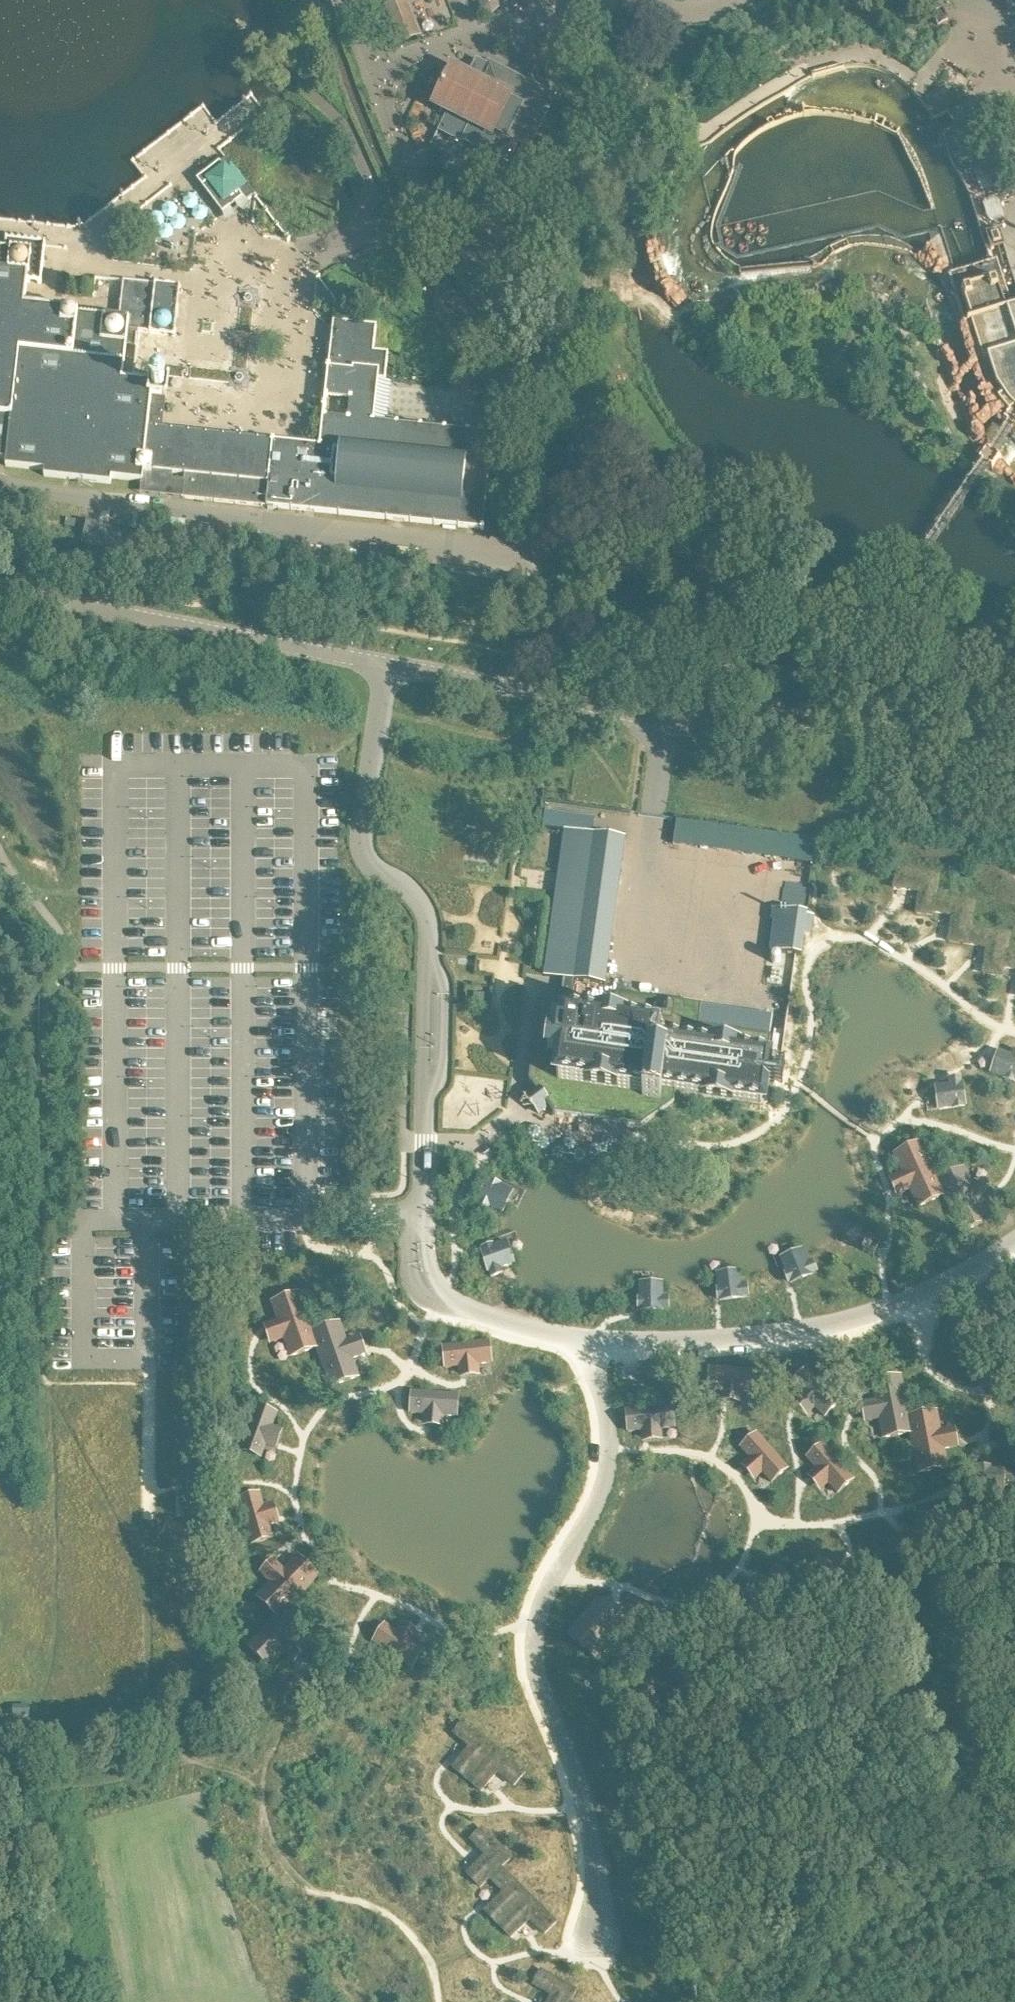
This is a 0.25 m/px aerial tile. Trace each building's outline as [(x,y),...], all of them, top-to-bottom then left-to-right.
[(373,0),(393,49),(421,38),(407,4),(405,0),(375,0),(373,0)] [(940,9),(932,13),(939,27),(947,23),(940,9)] [(455,70),(439,103),(449,108),(475,121),(464,143),(508,165),(517,147),(525,151),(552,97),(476,60),(468,77),(455,70)] [(974,68),(964,73),(972,88),(982,83),(974,68)] [(251,190),(227,158),(196,180),(221,213),(251,190)] [(982,239),(985,252),(1003,247),(1000,234),(991,236),(982,239)] [(7,459),(6,466),(45,470),(44,476),(111,483),(112,478),(141,481),(140,492),(265,507),(483,531),(492,438),(494,434),(490,433),(489,435),(373,422),(377,378),(385,379),(388,353),(373,351),(376,325),(334,320),(325,396),(350,399),(348,419),(322,416),(319,447),(299,445),(272,442),(272,439),(162,428),(167,392),(168,382),(134,379),(140,331),(175,336),(179,299),(180,285),(123,280),(119,317),(25,307),(27,282),(41,283),(46,244),(7,240),(5,253),(0,253),(0,458),(7,459)] [(946,276),(982,394),(989,392),(999,408),(1007,414),(999,425),(1014,436),(1014,309),(1012,310),(996,258),(987,262),(946,276)] [(673,844),(814,860),(816,835),(675,819),(673,844)] [(534,1087),(525,1094),(533,1104),(540,1114),(549,1107),(553,1113),(623,1123),(642,1125),(674,1101),(676,1091),(761,1103),(771,1036),(699,1026),(702,1006),(668,1001),(667,1013),(571,1000),(574,980),(605,984),(625,838),(565,830),(545,976),(563,978),(561,998),(541,996),(529,1080),(534,1087)] [(897,869),(894,887),(920,891),(916,912),(932,915),(932,911),(935,896),(938,875),(897,869)] [(774,921),(770,951),(801,955),(807,913),(772,908),(770,920),(774,921)] [(1003,967),(1014,969),(1014,953),(1005,952),(1003,967)] [(991,1073),(1014,1081),(1014,1051),(1012,1056),(1000,1052),(997,1061),(996,1060),(991,1073)] [(939,1096),(937,1096),(939,1110),(964,1106),(960,1079),(949,1080),(950,1086),(938,1087),(939,1096)] [(903,1172),(893,1177),(900,1194),(910,1189),(918,1207),(944,1195),(921,1143),(894,1155),(903,1172)] [(964,1168),(938,1180),(961,1232),(988,1220),(980,1202),(990,1198),(982,1181),(972,1186),(964,1168)] [(490,1181),(477,1206),(487,1211),(490,1205),(501,1211),(505,1203),(507,1204),(512,1192),(490,1181)] [(507,1242),(482,1250),(491,1276),(502,1272),(500,1267),(512,1263),(509,1255),(511,1254),(507,1242)] [(793,1254),(781,1259),(790,1282),(816,1272),(812,1262),(807,1264),(802,1252),(794,1255),(793,1254)] [(730,1273),(717,1275),(720,1300),(748,1296),(746,1285),(741,1286),(739,1274),(730,1275),(730,1273)] [(653,1284),(640,1284),(640,1309),(668,1309),(668,1298),(662,1298),(662,1285),(653,1285),(653,1284)] [(278,1321),(268,1324),(274,1342),(284,1338),(291,1356),(318,1347),(299,1293),(272,1302),(278,1321)] [(340,1323),(313,1332),(318,1347),(331,1386),(358,1377),(352,1358),(362,1355),(356,1337),(346,1341),(340,1323)] [(489,1342),(443,1347),(446,1368),(459,1366),(460,1373),(479,1371),(478,1364),(491,1363),(489,1342)] [(710,1367),(708,1388),(722,1389),(721,1396),(740,1398),(741,1391),(754,1392),(756,1371),(710,1367)] [(797,1399),(810,1412),(815,1407),(824,1416),(825,1416),(839,1402),(839,1401),(807,1370),(806,1369),(792,1384),(802,1394),(797,1399)] [(876,1401),(865,1403),(869,1421),(879,1419),(883,1437),(911,1432),(908,1417),(901,1376),(872,1382),(876,1401)] [(412,1392),(411,1413),(425,1414),(424,1421),(443,1422),(443,1415),(457,1416),(458,1395),(412,1392)] [(672,1406),(626,1410),(628,1431),(642,1430),(643,1437),(661,1435),(661,1428),(674,1427),(672,1406)] [(277,1414),(257,1407),(242,1450),(261,1458),(266,1445),(273,1447),(279,1430),(272,1427),(277,1414)] [(936,1412),(908,1417),(911,1432),(919,1473),(947,1468),(943,1448),(954,1446),(951,1428),(940,1430),(936,1412)] [(745,1463),(757,1477),(763,1472),(772,1482),(787,1469),(787,1468),(757,1434),(742,1448),(741,1448),(750,1458),(745,1463)] [(811,1473),(823,1487),(828,1483),(837,1493),(853,1480),(823,1445),(808,1458),(807,1458),(816,1469),(811,1473)] [(978,1471),(978,1492),(987,1492),(987,1495),(1002,1496),(1002,1473),(990,1473),(990,1471),(978,1471)] [(260,1494),(240,1500),(252,1544),(272,1538),(269,1525),(276,1523),(271,1505),(264,1507),(260,1494)] [(318,1576),(297,1556),(284,1570),(276,1562),(263,1575),(271,1583),(257,1597),(278,1616),(289,1605),(289,1606),(318,1576)] [(680,1600),(663,1609),(672,1625),(689,1616),(680,1600)] [(599,1602),(570,1636),(595,1657),(624,1623),(599,1602)] [(278,1616),(249,1646),(269,1666),(283,1652),(290,1660),(303,1647),(296,1639),(309,1626),(289,1606),(289,1605),(278,1616)] [(385,1624),(374,1642),(412,1667),(424,1650),(412,1642),(416,1636),(401,1626),(397,1632),(385,1624)] [(12,1705),(12,1714),(29,1714),(29,1705),(12,1705)] [(470,1747),(453,1767),(467,1779),(494,1747),(464,1721),(454,1733),(470,1747)] [(494,1747),(467,1779),(481,1790),(498,1770),(514,1784),(525,1772),(509,1758),(508,1759),(494,1747)] [(486,1854),(467,1873),(481,1886),(490,1877),(501,1866),(510,1857),(482,1829),(471,1839),(486,1854)] [(504,1892),(486,1910),(498,1923),(528,1894),(501,1866),(490,1877),(504,1892)] [(528,1894),(498,1923),(511,1936),(530,1918),(545,1933),(556,1922),(528,1894)] [(534,1984),(552,1994),(548,2001),(569,2001),(576,1989),(541,1970),(534,1984)]
